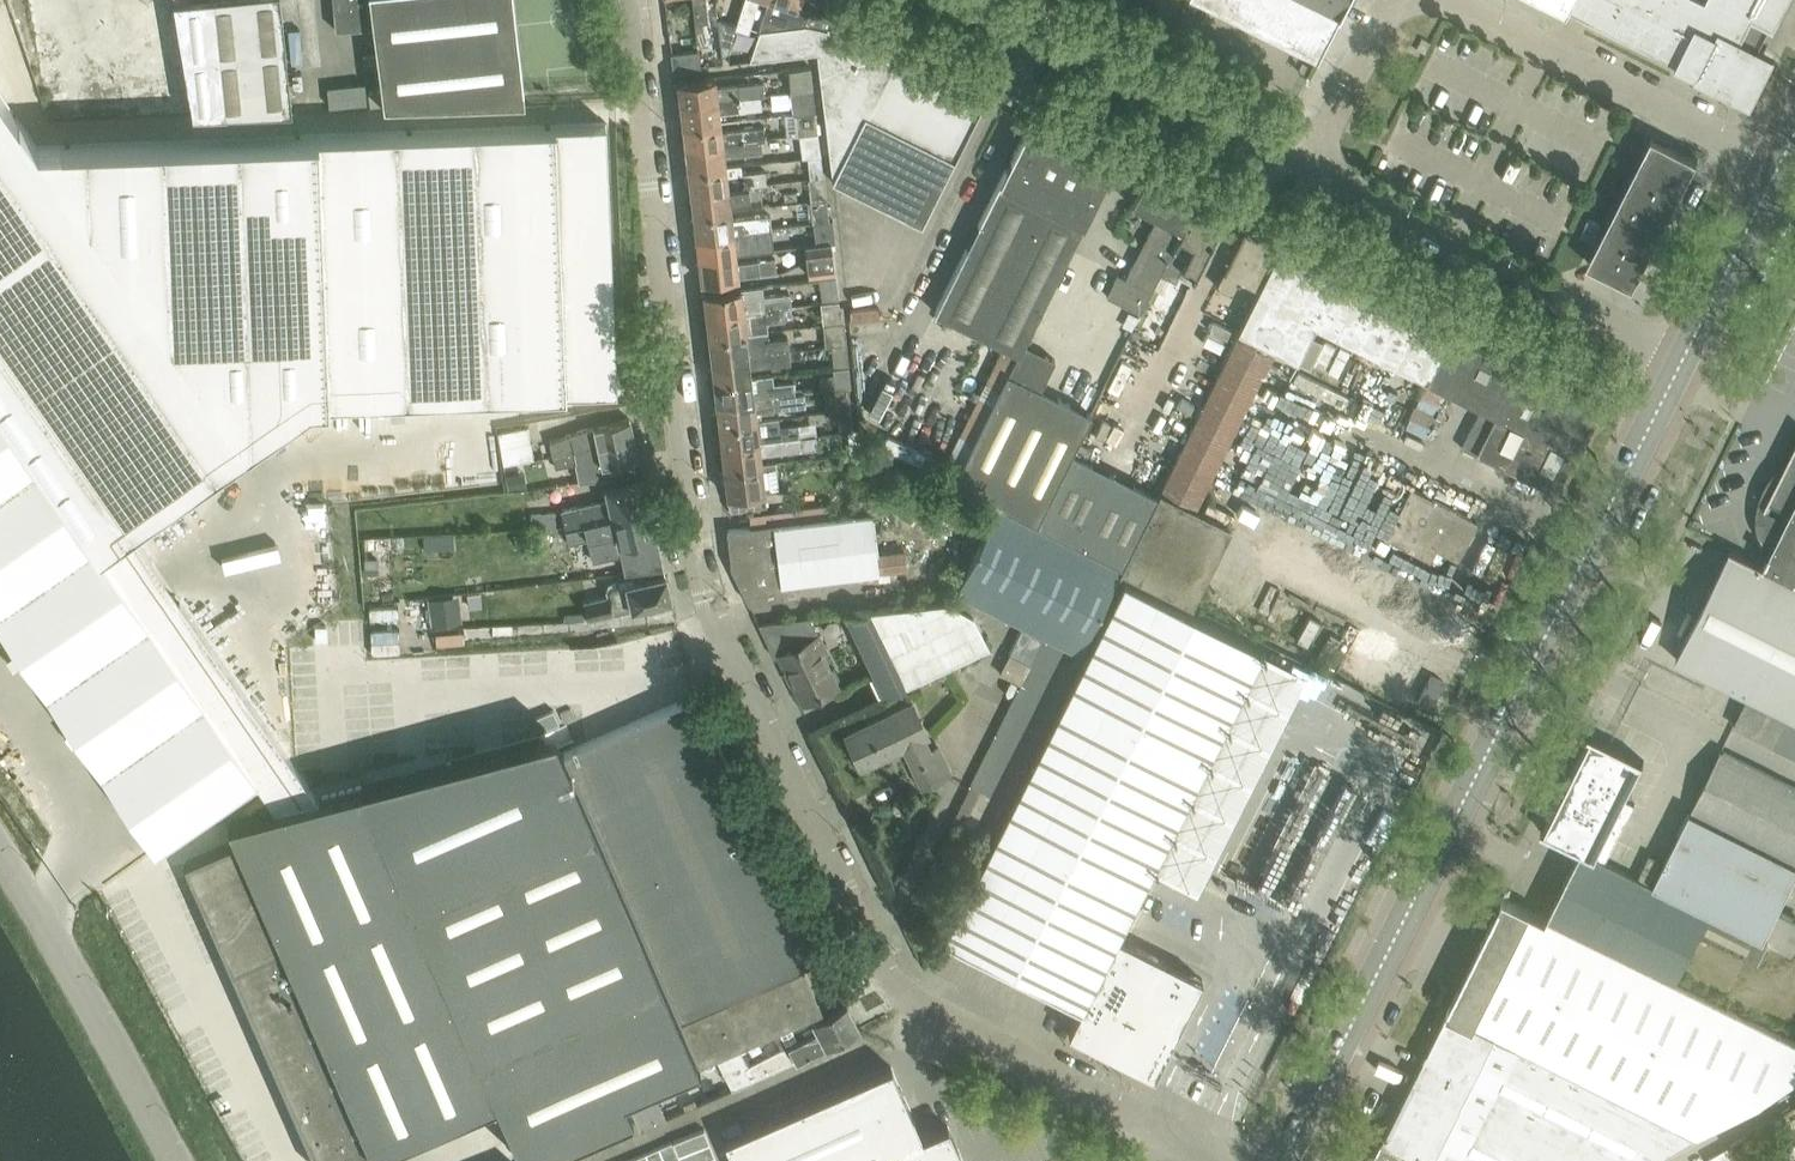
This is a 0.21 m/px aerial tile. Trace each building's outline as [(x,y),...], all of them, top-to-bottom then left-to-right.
[(226,113),(215,0),(173,0),(192,114),(226,113)] [(226,113),(287,110),(275,0),(215,0),(226,113)] [(369,0),(333,0),(336,28),(372,25),(369,0)] [(513,0),(369,0),(372,25),(382,104),(524,99),(524,98),(524,96),(513,0)] [(697,41),(710,40),(707,20),(705,0),(692,0),(697,41)] [(735,26),(749,30),(758,0),(743,0),(740,9),(737,22),(735,26)] [(759,28),(803,24),(803,23),(808,8),(798,5),(799,0),(768,0),(759,28)] [(1346,0),(1199,0),(1316,59),(1346,0)] [(1568,11),(1570,7),(1677,61),(1676,63),(1678,64),(1679,61),(1696,69),(1694,72),(1696,73),(1695,75),(1752,104),(1776,54),(1759,45),(1769,26),(1774,28),(1788,0),(1546,0),(1568,11)] [(737,22),(717,16),(722,55),(728,51),(735,26),(737,22)] [(759,28),(750,58),(817,50),(817,53),(832,179),(922,225),(985,98),(986,96),(980,93),(937,71),(916,61),(865,35),(864,38),(851,35),(851,31),(835,28),(834,25),(831,26),(827,30),(803,23),(803,24),(759,28)] [(698,49),(671,52),(672,69),(700,66),(698,49)] [(810,64),(788,67),(791,90),(813,87),(810,64)] [(679,96),(680,102),(761,93),(765,93),(763,79),(738,83),(715,85),(714,76),(678,80),(678,83),(674,83),(676,97),(679,96)] [(815,105),(813,87),(791,90),(793,107),(815,105)] [(96,550),(130,527),(310,402),(617,390),(606,121),(37,144),(0,91),(0,411),(96,550)] [(683,123),(683,124),(720,120),(719,111),(762,106),(761,93),(680,102),(681,110),(678,112),(679,121),(683,123)] [(796,134),(803,133),(819,131),(816,108),(794,111),(796,134)] [(1381,139),(1381,138),(1388,123),(1377,118),(1375,122),(1369,133),(1381,139)] [(685,140),(685,146),(762,138),(760,125),(721,129),(720,120),(683,124),(683,127),(680,130),(681,138),(685,140)] [(1034,128),(1028,124),(1027,124),(934,311),(1004,345),(941,475),(954,481),(1024,341),(1107,175),(1115,160),(1085,145),(1038,122),(1034,128)] [(821,153),(819,131),(803,133),(806,155),(807,155),(821,153)] [(1588,261),(1634,284),(1636,280),(1631,278),(1692,159),(1696,162),(1698,158),(1653,134),(1588,261)] [(762,138),(685,146),(686,154),(683,156),(684,165),(688,166),(688,169),(724,164),(723,155),(745,153),(763,150),(762,138)] [(821,153),(807,155),(810,176),(824,174),(821,153)] [(690,184),(691,191),(754,183),(762,182),(767,181),(765,168),(742,171),(741,163),(724,164),(688,169),(688,171),(685,174),(686,182),(690,184)] [(827,197),(824,174),(810,176),(812,199),(827,197)] [(1138,191),(1132,205),(1156,217),(1138,253),(1164,265),(1194,205),(1156,186),(1158,182),(1154,180),(1152,184),(1144,180),(1138,191)] [(762,182),(754,183),(691,191),(691,198),(688,200),(689,209),(693,211),(693,213),(730,208),(729,199),(763,195),(762,182)] [(827,197),(812,199),(815,220),(829,218),(827,197)] [(1196,201),(1194,205),(1161,272),(1177,280),(1179,276),(1192,282),(1223,220),(1221,219),(1220,221),(1213,217),(1216,211),(1196,201)] [(695,228),(696,234),(771,225),(769,212),(731,217),(730,208),(693,213),(694,215),(690,218),(691,227),(695,228)] [(1602,223),(1589,217),(1581,234),(1595,239),(1602,223)] [(832,241),(829,218),(815,220),(817,243),(832,241)] [(698,254),(698,257),(735,252),(773,248),(771,225),(696,234),(696,242),(693,244),(694,253),(698,254)] [(1254,296),(1256,296),(1282,243),(1246,225),(1217,285),(1230,292),(1237,279),(1258,290),(1254,296)] [(809,274),(835,271),(832,241),(817,243),(805,244),(809,274)] [(1256,296),(1238,332),(1297,361),(1315,326),(1375,356),(1435,386),(1481,408),(1461,447),(1475,453),(1476,450),(1559,491),(1602,404),(1603,403),(1520,362),(1461,332),(1460,332),(1443,323),(1401,303),(1360,282),(1343,273),(1342,273),(1300,252),(1284,244),(1282,243),(1256,296)] [(736,260),(735,252),(698,257),(699,260),(695,262),(696,270),(700,272),(701,280),(776,271),(774,256),(736,260)] [(1118,273),(1107,295),(1141,312),(1154,285),(1129,272),(1126,277),(1118,273)] [(838,298),(836,275),(819,278),(821,300),(838,298)] [(764,294),(763,285),(699,292),(701,306),(705,305),(706,314),(782,305),(792,303),(791,291),(764,294)] [(821,300),(823,321),(845,318),(844,304),(839,304),(838,298),(821,300)] [(703,324),(704,335),(744,331),(768,328),(767,320),(783,318),(782,305),(706,314),(707,323),(703,324)] [(848,342),(845,318),(823,321),(826,344),(831,344),(848,342)] [(768,328),(744,331),(704,335),(706,350),(710,349),(711,357),(788,349),(786,336),(769,338),(768,328)] [(1058,357),(1024,341),(954,481),(1036,523),(1072,451),(1092,410),(1043,386),(1058,357)] [(848,342),(831,344),(833,366),(850,364),(848,342)] [(708,367),(709,379),(749,375),(748,366),(789,361),(788,349),(711,357),(712,366),(708,367)] [(850,364),(833,366),(835,386),(849,385),(852,384),(850,364)] [(716,393),(716,400),(795,391),(794,380),(773,382),(772,372),(749,375),(709,379),(711,393),(716,393)] [(851,405),(849,385),(835,386),(837,407),(851,405)] [(713,410),(714,423),(754,418),(754,410),(776,407),(806,404),(804,390),(795,391),(716,400),(718,410),(713,410)] [(839,431),(854,430),(851,405),(837,407),(839,431)] [(0,411),(0,638),(153,860),(260,787),(96,550),(0,411)] [(755,418),(715,423),(716,437),(721,436),(722,444),(799,436),(797,423),(779,425),(778,415),(755,418)] [(553,455),(633,436),(629,417),(628,418),(593,425),(595,433),(550,443),(553,455)] [(527,424),(496,429),(502,462),(533,457),(527,424)] [(817,434),(799,436),(722,444),(723,453),(718,454),(720,467),(759,462),(758,453),(781,450),(818,446),(817,434)] [(641,472),(633,436),(553,455),(556,468),(599,458),(604,480),(641,472)] [(1764,564),(1794,580),(1794,445),(1765,505),(1767,506),(1769,500),(1791,511),(1764,564)] [(1036,523),(1122,565),(1157,494),(1072,451),(1036,523)] [(777,461),(759,462),(720,467),(721,480),(726,480),(729,509),(764,505),(762,490),(780,489),(777,461)] [(563,509),(566,525),(649,506),(643,478),(606,486),(609,498),(563,509)] [(1411,487),(1385,538),(1430,560),(1436,549),(1457,559),(1477,521),(1411,487)] [(1120,569),(1189,604),(1229,524),(1159,489),(1157,494),(1122,565),(1120,569)] [(649,506),(566,525),(570,542),(590,537),(595,560),(623,553),(621,542),(626,541),(630,558),(660,552),(649,506)] [(998,507),(958,585),(1047,630),(1079,646),(1118,567),(998,507)] [(555,510),(529,512),(530,527),(556,525),(555,510)] [(870,511),(727,529),(731,566),(741,586),(749,602),(798,592),(796,580),(878,570),(906,567),(903,545),(875,548),(870,511)] [(1459,557),(1479,566),(1472,581),(1497,592),(1510,563),(1465,544),(1459,557)] [(1676,658),(1750,695),(1789,714),(1794,717),(1794,580),(1764,564),(1731,548),(1676,658)] [(607,595),(584,600),(587,612),(588,619),(670,600),(671,599),(665,574),(641,580),(640,576),(609,583),(606,589),(607,595)] [(1153,1072),(1160,1057),(1161,1058),(1202,977),(1117,934),(1261,648),(1123,578),(943,936),(944,937),(1080,1006),(1068,1031),(1138,1066),(1138,1065),(1153,1072)] [(445,595),(427,597),(430,622),(448,620),(445,595)] [(883,692),(884,694),(988,644),(973,614),(948,600),(845,611),(874,674),(869,676),(878,694),(883,692)] [(758,622),(773,655),(774,656),(780,653),(802,700),(837,683),(821,650),(825,648),(819,634),(810,615),(758,622)] [(1047,630),(1032,660),(1021,681),(952,818),(984,834),(1079,646),(1047,630)] [(187,860),(187,861),(188,861),(253,1010),(242,1015),(257,1050),(269,1045),(320,1160),(350,1160),(495,1097),(523,1160),(552,1147),(541,1160),(569,1160),(578,1149),(573,1138),(632,1112),(624,1093),(717,1053),(738,1043),(775,1027),(793,1019),(822,1007),(802,962),(810,959),(810,958),(818,954),(816,949),(817,949),(779,863),(778,864),(779,865),(777,866),(738,777),(736,777),(737,779),(735,780),(697,694),(698,694),(697,692),(697,693),(550,757),(540,735),(227,819),(235,838),(187,860)] [(904,746),(914,767),(922,783),(949,770),(938,746),(930,750),(924,737),(927,735),(912,703),(847,733),(862,766),(904,746)] [(1773,746),(1794,757),(1794,717),(1789,714),(1773,746)] [(1541,829),(1582,848),(1609,862),(1631,818),(1638,804),(1629,800),(1648,761),(1589,732),(1588,734),(1592,735),(1574,772),(1570,770),(1560,790),(1564,792),(1545,829),(1542,827),(1541,829)] [(1657,886),(1710,912),(1791,953),(1794,946),(1794,919),(1778,910),(1794,875),(1794,787),(1725,752),(1696,812),(1694,811),(1657,886)] [(1561,890),(1547,917),(1676,981),(1710,912),(1657,886),(1609,862),(1582,848),(1568,875),(1562,872),(1556,873),(1551,882),(1555,887),(1561,890)] [(1447,1011),(1695,1136),(1794,1077),(1794,1040),(1676,981),(1547,917),(1504,896),(1447,1011)] [(819,956),(810,959),(820,978),(831,973),(822,954),(819,956)] [(738,1043),(717,1053),(732,1088),(752,1079),(791,1062),(857,1027),(859,1027),(859,1026),(846,1001),(796,1026),(793,1019),(775,1027),(784,1046),(748,1064),(738,1043)] [(1383,1140),(1425,1160),(1652,1160),(1695,1136),(1447,1011),(1383,1140)] [(725,1138),(735,1160),(864,1160),(922,1135),(891,1065),(725,1138)] [(1781,1112),(1757,1128),(1765,1140),(1790,1125),(1781,1112)] [(864,1160),(964,1160),(948,1124),(922,1135),(864,1160)] [(673,1140),(681,1160),(717,1160),(704,1128),(673,1140)] [(665,1160),(681,1160),(672,1140),(659,1146),(665,1160)] [(1383,1140),(1372,1160),(1425,1160),(1383,1140)] [(659,1146),(645,1152),(649,1160),(665,1160),(659,1146)] [(645,1152),(632,1158),(634,1160),(649,1160),(645,1152)]
